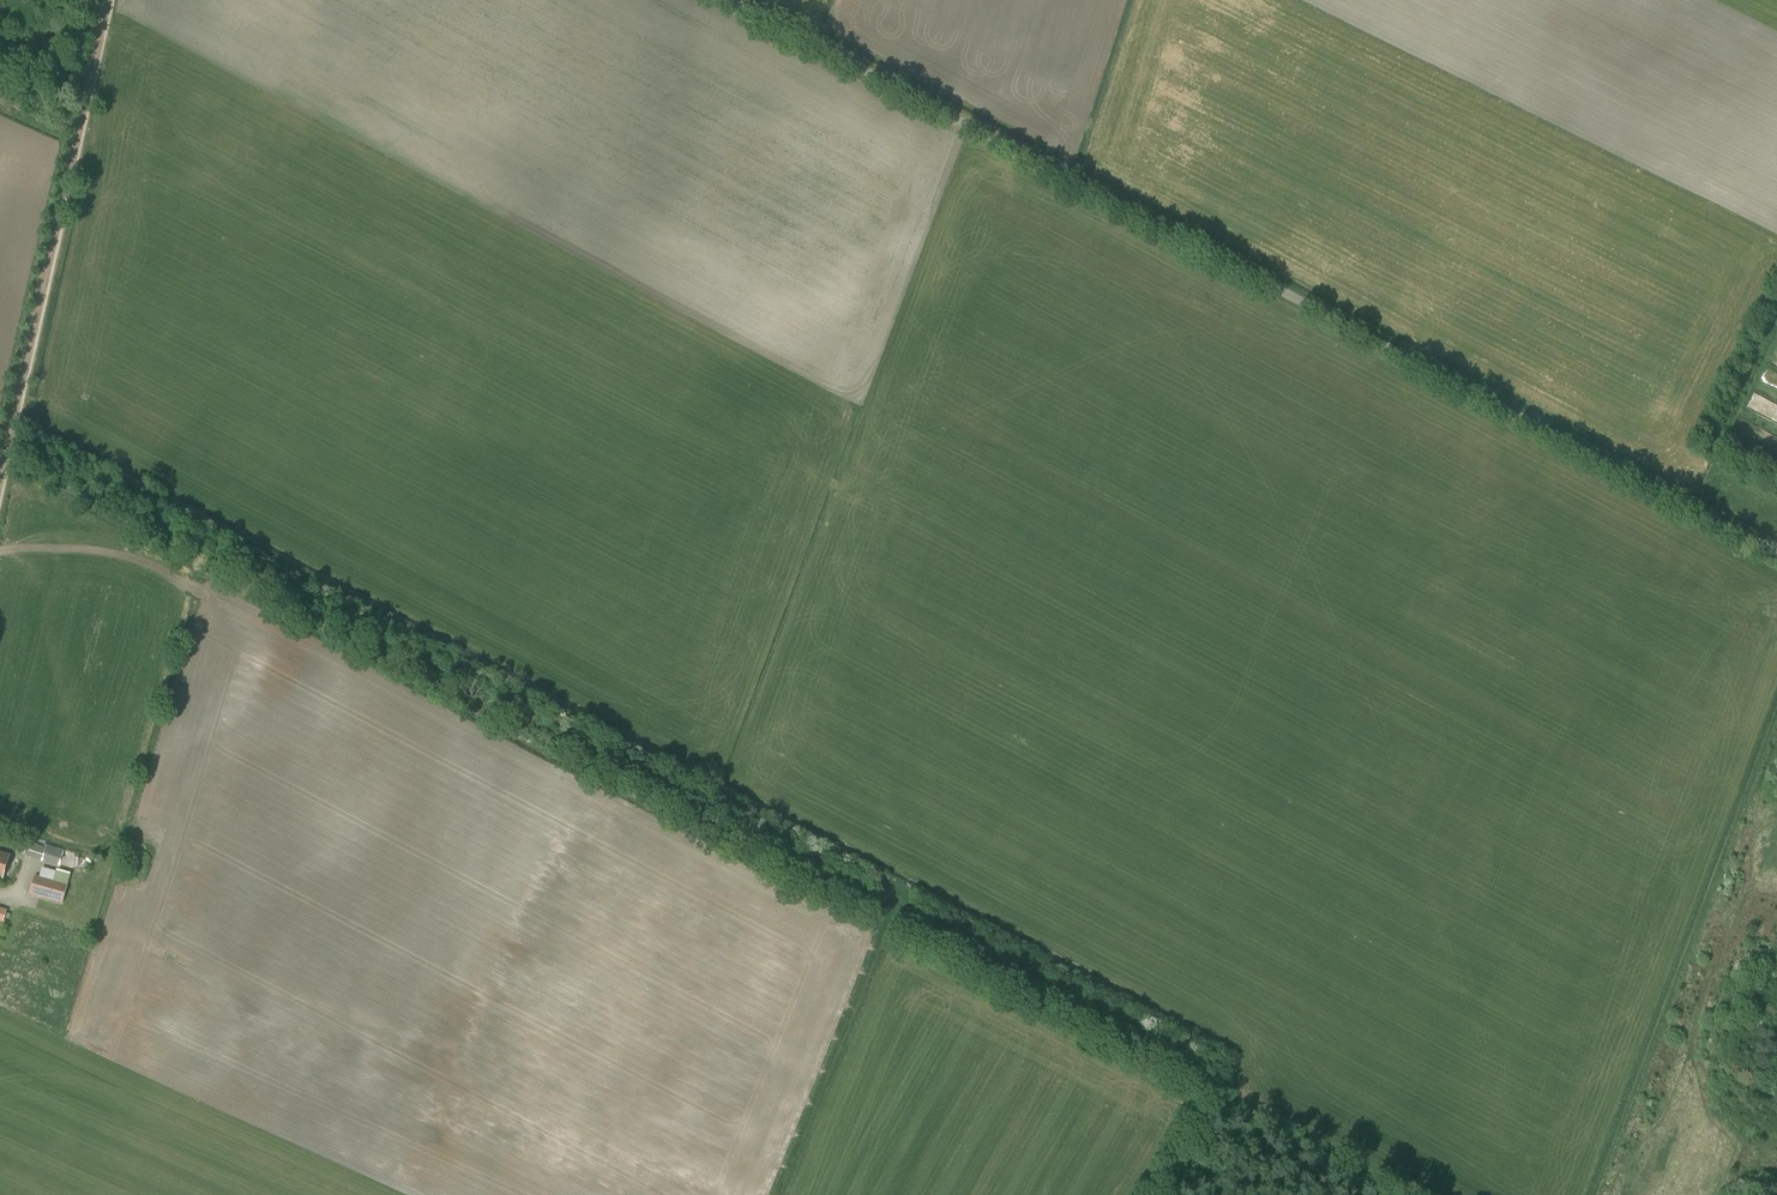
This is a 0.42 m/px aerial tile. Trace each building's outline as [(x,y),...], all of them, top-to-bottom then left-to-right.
[(42,861),(42,860),(59,866),(64,850),(47,845),(46,847),(28,842),(24,855),(42,861)] [(2,880),(9,855),(0,852),(0,880),(2,880)] [(42,867),(40,877),(34,876),(30,894),(63,903),(67,885),(53,881),(56,871),(42,867)]
